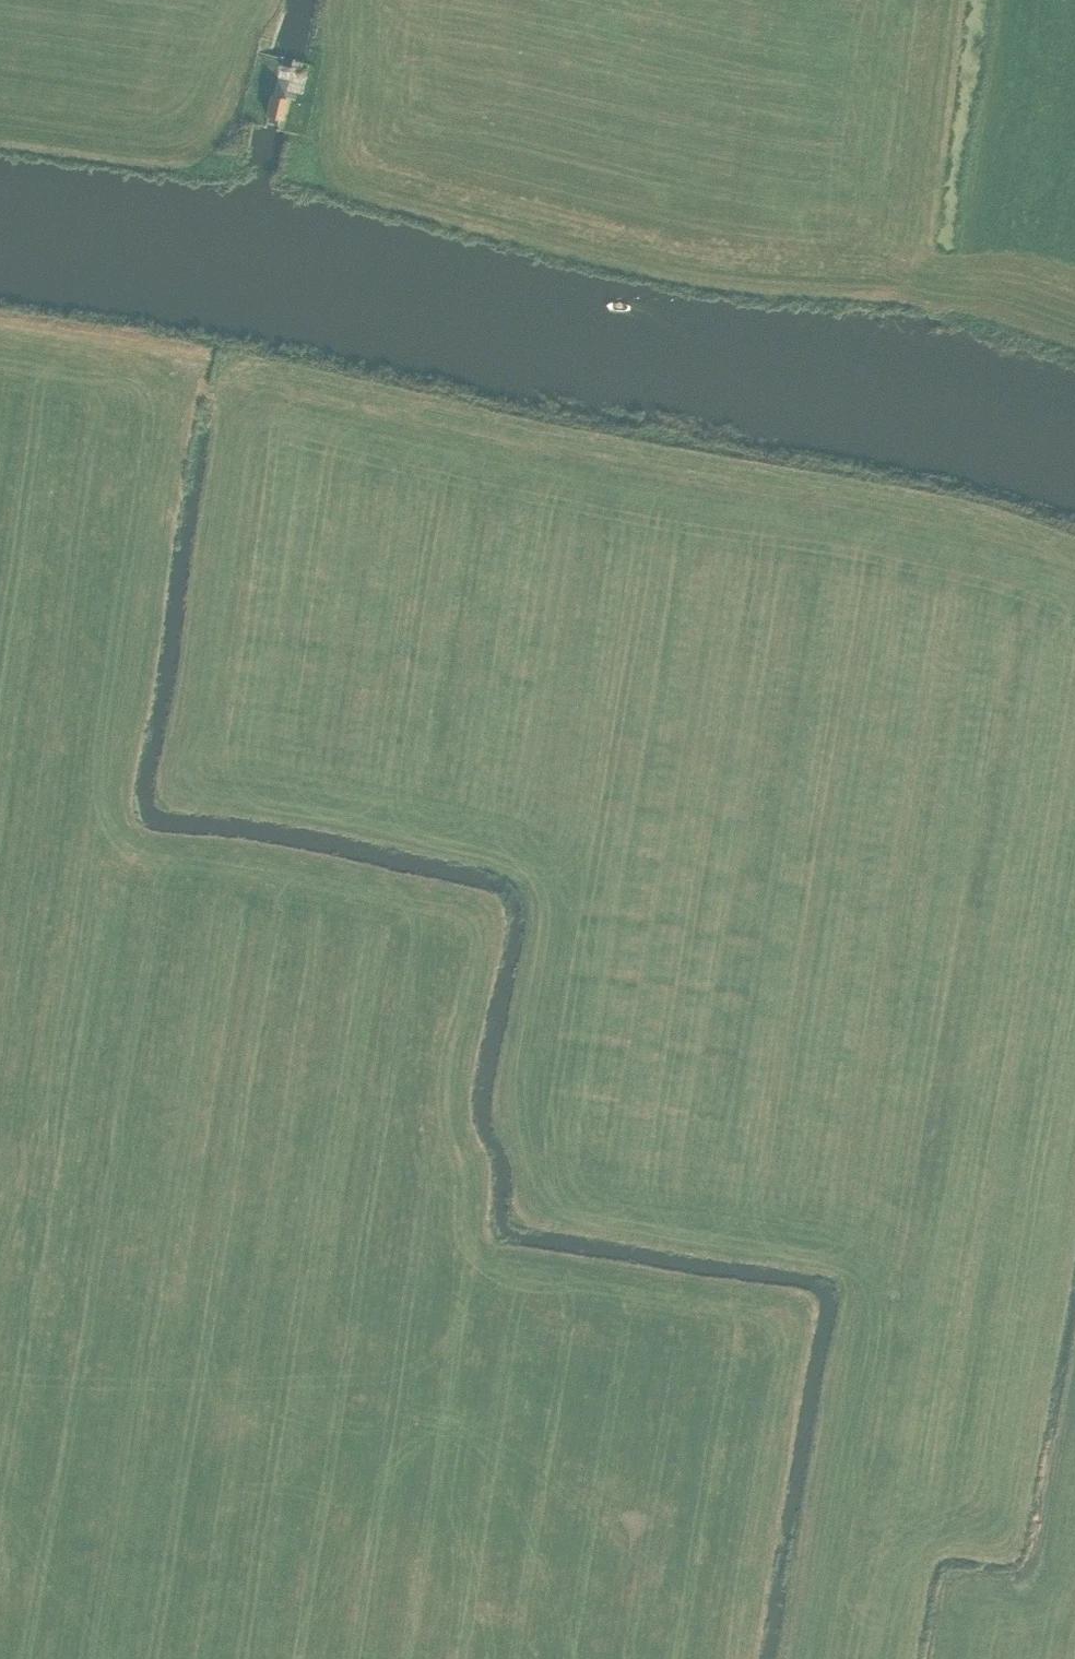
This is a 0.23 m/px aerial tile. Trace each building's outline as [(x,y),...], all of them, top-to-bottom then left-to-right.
[(267,115),(282,118),(287,98),(271,95),(267,115)]
